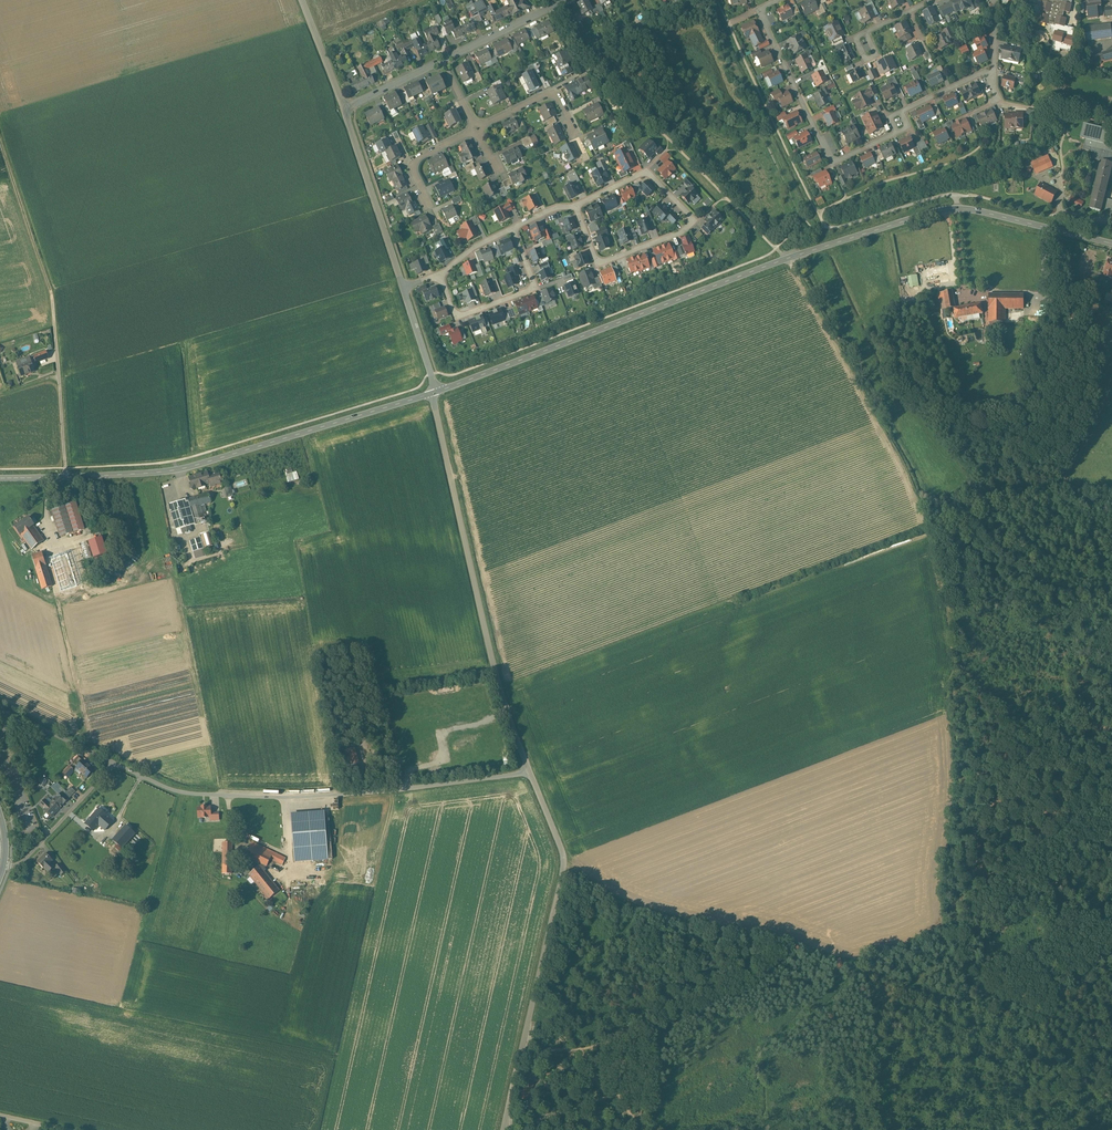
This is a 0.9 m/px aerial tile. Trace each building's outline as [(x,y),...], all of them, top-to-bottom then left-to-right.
[(507,1),(509,6),(510,6),(513,13),(514,14),(522,10),(518,3),(517,0),(509,0),(507,1)] [(586,0),(578,4),(581,11),(583,15),(591,11),(586,0)] [(808,2),(809,2),(807,3),(806,3),(801,5),(804,12),(807,11),(808,13),(811,11),(812,12),(815,11),(817,10),(816,7),(813,0),(812,0),(808,2)] [(892,9),(904,4),(902,0),(888,0),(892,9)] [(951,1),(956,11),(956,12),(961,10),(962,12),(968,9),(967,6),(971,4),(969,0),(954,0),(951,1)] [(1036,2),(1042,3),(1037,22),(1055,26),(1055,25),(1064,27),(1066,19),(1062,18),(1064,11),(1069,13),(1072,0),(1063,0),(1063,1),(1057,0),(1036,0),(1036,2)] [(1088,19),(1098,17),(1096,8),(1101,7),(1100,0),(1086,0),(1088,19)] [(523,1),(518,3),(522,10),(529,6),(523,1)] [(952,2),(944,6),(948,14),(956,11),(952,2)] [(484,5),(476,9),(479,15),(487,11),(484,5)] [(495,8),(494,5),(487,8),(491,15),(490,15),(494,23),(494,22),(504,18),(500,11),(497,12),(495,8)] [(821,5),(816,7),(817,10),(815,11),(818,17),(825,13),(821,5)] [(509,6),(500,11),(504,18),(513,13),(510,6),(509,6)] [(795,6),(788,9),(792,17),(792,18),(800,14),(795,6)] [(948,14),(944,6),(939,8),(943,17),(948,14)] [(784,8),(781,9),(777,11),(779,17),(779,19),(781,20),(785,18),(786,20),(792,17),(788,9),(787,7),(784,9),(784,8)] [(869,7),(859,12),(864,23),(874,18),(871,11),(869,7)] [(932,8),(923,13),(930,26),(939,22),(932,8)] [(476,9),(466,14),(468,19),(469,20),(479,15),(476,9)] [(468,19),(460,23),(462,27),(471,22),(471,21),(470,22),(469,20),(468,19)] [(455,31),(449,20),(444,23),(445,25),(443,26),(447,34),(452,32),(455,31)] [(548,21),(535,28),(540,38),(547,35),(553,32),(552,29),(548,21)] [(471,22),(462,27),(465,34),(475,30),(471,22)] [(905,22),(895,27),(896,28),(897,27),(898,31),(898,33),(901,38),(909,34),(911,33),(909,30),(909,29),(909,27),(908,27),(905,22)] [(753,23),(741,28),(746,38),(749,37),(754,47),(763,43),(757,33),(758,32),(753,23)] [(837,23),(826,28),(830,35),(827,36),(830,42),(831,42),(840,37),(843,36),(837,23)] [(1110,25),(1084,28),(1085,41),(1111,38),(1110,25)] [(435,27),(430,30),(430,28),(428,29),(427,28),(423,30),(424,32),(423,32),(424,35),(425,34),(427,40),(428,40),(429,43),(426,45),(429,52),(439,47),(435,40),(433,37),(438,35),(438,34),(435,28),(435,27)] [(455,31),(452,32),(455,39),(465,34),(462,27),(455,31)] [(535,28),(531,30),(536,40),(540,38),(535,28)] [(950,28),(943,31),(944,34),(937,38),(939,43),(938,43),(941,49),(951,45),(949,40),(954,37),(950,28)] [(804,30),(796,34),(797,37),(800,36),(801,38),(806,35),(804,30)] [(524,31),(514,36),(516,40),(518,44),(519,44),(529,39),(524,31)] [(909,34),(901,38),(900,38),(902,43),(911,39),(909,34)] [(797,37),(787,42),(791,52),(792,51),(794,54),(805,48),(801,38),(800,36),(797,37)] [(840,37),(831,42),(834,47),(843,43),(840,37)] [(977,41),(974,42),(978,50),(978,51),(986,47),(987,47),(983,39),(982,38),(977,41)] [(411,39),(405,42),(405,43),(404,44),(407,50),(415,46),(413,43),(411,39)] [(419,40),(413,43),(415,46),(416,49),(422,47),(419,40)] [(504,40),(494,45),(499,56),(511,49),(508,42),(506,43),(504,40)] [(404,44),(396,48),(399,54),(400,54),(401,56),(402,58),(404,57),(405,58),(409,56),(407,50),(404,44)] [(422,47),(416,49),(415,50),(419,57),(429,52),(426,45),(422,47)] [(916,45),(907,50),(912,60),(922,56),(916,45)] [(848,46),(839,50),(845,63),(854,59),(848,46)] [(966,46),(962,48),(963,48),(959,50),(962,55),(969,52),(966,46)] [(1016,49),(1004,47),(1003,50),(1002,58),(1019,62),(1019,58),(1021,59),(1021,53),(1020,53),(1021,51),(1021,50),(1016,49)] [(486,49),(475,54),(480,65),(491,59),(487,51),(486,49)] [(566,51),(556,57),(560,65),(565,62),(566,61),(565,58),(569,56),(566,51)] [(975,55),(974,56),(978,65),(987,60),(984,53),(983,51),(975,55)] [(1103,54),(1104,58),(1105,61),(1111,59),(1111,51),(1103,54)] [(928,52),(923,54),(927,61),(932,59),(928,52)] [(394,53),(389,56),(389,57),(391,61),(396,59),(396,58),(397,57),(396,55),(394,53)] [(755,59),(760,70),(773,64),(767,53),(755,59)] [(1103,54),(1092,57),(1093,63),(1103,60),(1102,58),(1104,58),(1103,54)] [(396,59),(391,61),(395,69),(405,64),(404,62),(406,61),(405,58),(404,57),(402,58),(401,56),(396,59)] [(801,58),(796,61),(801,73),(811,68),(807,58),(806,56),(801,58)] [(381,57),(371,62),(373,67),(383,62),(381,57)] [(890,57),(884,61),(883,60),(876,63),(877,65),(880,64),(882,68),(883,68),(885,73),(888,71),(889,72),(896,69),(890,57)] [(395,69),(391,61),(381,66),(385,74),(395,69)] [(371,62),(364,66),(367,70),(373,67),(371,62)] [(560,65),(557,66),(563,77),(571,73),(567,64),(565,62),(560,65)] [(882,68),(880,64),(877,65),(876,63),(876,64),(881,74),(883,73),(885,73),(883,68),(882,68)] [(470,69),(467,64),(457,69),(461,78),(463,78),(465,82),(474,77),(471,73),(472,72),(470,68),(470,69)] [(367,70),(364,66),(364,65),(359,68),(364,79),(360,81),(364,88),(373,83),(370,76),(367,70)] [(532,65),(527,67),(530,72),(531,72),(531,73),(535,71),(532,65)] [(821,72),(812,76),(817,86),(826,82),(824,78),(825,76),(829,74),(825,65),(819,68),(821,72)] [(941,66),(936,68),(938,73),(939,73),(941,77),(945,75),(941,66)] [(770,70),(762,74),(765,79),(768,77),(767,77),(772,74),(770,70)] [(859,70),(849,75),(853,83),(863,78),(859,70)] [(874,70),(867,73),(871,81),(878,78),(874,70)] [(530,72),(523,75),(526,80),(524,81),(530,93),(539,88),(531,73),(531,72),(530,72)] [(772,74),(767,77),(768,77),(772,87),(782,82),(777,72),(772,74)] [(917,72),(912,74),(915,81),(920,79),(917,72)] [(938,73),(927,78),(931,87),(943,81),(941,77),(939,73),(938,73)] [(1024,76),(1016,74),(1015,79),(1014,82),(1024,84),(1024,76)] [(439,76),(426,83),(429,89),(432,95),(445,89),(439,76)] [(550,86),(547,81),(544,82),(542,77),(539,78),(544,89),(550,86)] [(894,77),(887,80),(890,86),(892,85),(893,87),(898,85),(894,77)] [(1015,79),(1004,77),(1002,86),(1006,87),(1007,89),(1009,88),(1013,89),(1014,82),(1015,79)] [(586,78),(581,81),(581,80),(576,82),(581,93),(591,88),(586,78)] [(360,81),(350,85),(354,93),(364,88),(360,81)] [(500,81),(493,84),(495,88),(499,87),(500,89),(503,88),(500,81)] [(576,82),(565,88),(570,98),(581,93),(576,82)] [(917,82),(906,87),(908,92),(908,94),(909,96),(910,96),(910,97),(921,92),(917,82)] [(417,83),(408,88),(404,90),(405,92),(409,99),(413,97),(412,97),(422,92),(422,93),(420,88),(417,83)] [(975,84),(972,86),(972,85),(969,87),(968,88),(973,98),(977,96),(977,95),(980,93),(976,86),(975,84)] [(890,86),(881,90),(883,95),(883,96),(884,99),(885,99),(886,100),(897,95),(893,87),(892,85),(890,86)] [(874,86),(867,90),(868,91),(870,97),(871,98),(877,94),(874,86)] [(495,88),(487,92),(493,105),(505,99),(500,89),(499,87),(495,88)] [(825,87),(818,91),(820,95),(823,93),(825,96),(829,94),(825,87)] [(966,88),(963,89),(964,90),(960,91),(961,94),(965,100),(968,99),(969,100),(973,98),(968,88),(966,89),(966,88)] [(778,91),(771,94),(774,101),(778,99),(777,97),(780,95),(778,91)] [(860,95),(856,97),(857,99),(857,100),(859,104),(855,105),(857,110),(861,108),(861,109),(861,110),(865,108),(867,107),(868,106),(872,105),(872,104),(871,104),(869,99),(869,98),(870,97),(868,91),(863,93),(863,92),(859,93),(860,95)] [(786,93),(781,95),(780,95),(777,97),(778,99),(782,107),(792,103),(787,92),(786,92),(786,93)] [(402,93),(397,96),(401,105),(406,103),(402,94),(402,93)] [(820,95),(814,98),(815,101),(815,102),(816,103),(819,108),(828,103),(825,96),(823,93),(820,95)] [(396,94),(384,99),(385,102),(382,103),(384,106),(386,104),(392,115),(393,116),(397,114),(397,113),(397,112),(396,111),(394,109),(401,106),(401,105),(397,96),(396,94)] [(953,94),(943,99),(948,109),(957,105),(958,104),(956,101),(953,94)] [(598,97),(591,101),(594,106),(597,104),(601,103),(598,97)] [(382,103),(376,106),(378,109),(380,113),(386,110),(384,106),(382,103)] [(550,104),(540,109),(546,120),(552,118),(556,115),(550,104)] [(594,106),(583,111),(589,122),(603,115),(597,104),(594,106)] [(832,106),(823,111),(826,116),(832,113),(835,111),(832,106)] [(937,106),(931,109),(934,116),(935,115),(936,117),(941,115),(937,106)] [(930,107),(917,113),(922,123),(922,122),(926,119),(927,120),(930,119),(930,118),(934,116),(931,109),(930,107)] [(378,109),(365,115),(370,126),(376,123),(383,119),(380,113),(378,109)] [(447,114),(444,116),(450,128),(461,122),(455,110),(454,111),(447,114)] [(993,113),(991,110),(991,111),(988,113),(988,112),(984,114),(989,124),(996,121),(997,121),(994,115),(993,113)] [(786,117),(782,119),(783,119),(784,123),(783,124),(784,127),(786,127),(787,129),(789,130),(794,128),(794,126),(801,123),(796,112),(786,117)] [(784,113),(776,117),(778,121),(783,119),(782,119),(786,117),(784,113)] [(826,116),(823,117),(824,117),(825,118),(824,120),(825,122),(827,123),(828,126),(828,127),(837,122),(836,120),(836,119),(834,115),(833,115),(832,113),(826,116)] [(871,115),(870,116),(868,115),(867,116),(866,117),(866,118),(866,119),(864,120),(864,122),(866,127),(879,121),(877,117),(877,116),(876,114),(875,113),(871,115)] [(1022,113),(1013,113),(1013,115),(1011,115),(1011,116),(1005,116),(1005,127),(1009,127),(1009,129),(1014,129),(1014,126),(1022,126),(1022,113)] [(984,114),(981,116),(978,118),(977,117),(978,120),(979,122),(982,128),(983,128),(982,127),(989,124),(984,114)] [(552,118),(546,120),(549,126),(553,125),(556,123),(554,119),(553,119),(552,118)] [(520,119),(515,122),(518,129),(518,130),(524,127),(520,119)] [(514,120),(502,126),(507,134),(518,129),(515,122),(514,120)] [(960,123),(958,124),(957,123),(953,125),(951,126),(953,129),(957,137),(971,130),(966,120),(964,121),(964,120),(959,122),(960,123)] [(879,121),(866,127),(869,132),(870,133),(872,132),(873,133),(874,133),(875,133),(877,133),(877,131),(879,131),(883,129),(882,127),(881,125),(879,121)] [(549,126),(544,129),(546,133),(549,132),(548,131),(554,128),(553,125),(549,126)] [(1111,132),(1084,125),(1080,138),(1085,140),(1107,145),(1111,132)] [(602,126),(592,130),(594,134),(602,130),(604,129),(602,126)] [(883,129),(879,131),(881,135),(887,132),(884,126),(882,127),(883,129)] [(554,128),(548,131),(549,132),(554,145),(555,145),(565,140),(558,127),(554,128)] [(847,129),(841,132),(843,136),(847,144),(859,138),(854,127),(847,130),(847,129)] [(422,128),(413,132),(413,133),(416,139),(418,143),(423,141),(427,139),(425,134),(422,128)] [(436,137),(433,130),(428,133),(431,139),(432,139),(436,137)] [(602,130),(594,134),(595,136),(585,141),(587,144),(591,143),(594,149),(608,142),(602,130)] [(941,131),(939,131),(937,132),(937,134),(934,135),(939,145),(947,141),(947,140),(949,139),(944,130),(941,131)] [(428,133),(428,132),(425,134),(427,139),(423,141),(424,143),(425,143),(431,139),(428,133)] [(795,132),(786,136),(788,140),(793,138),(797,136),(795,132)] [(797,136),(793,138),(798,149),(811,142),(806,132),(797,136)] [(529,136),(521,140),(525,148),(532,144),(529,136)] [(843,136),(837,139),(842,149),(848,146),(847,144),(843,136)] [(909,138),(899,143),(904,153),(909,150),(910,151),(913,149),(915,149),(915,148),(909,138)] [(383,142),(376,145),(380,154),(385,152),(391,149),(387,140),(383,142)] [(565,140),(555,145),(554,145),(553,146),(554,149),(566,143),(565,140)] [(1107,148),(1107,145),(1085,140),(1083,150),(1094,153),(1111,157),(1111,149),(1107,148)] [(633,150),(628,141),(622,144),(625,150),(625,149),(627,153),(633,150)] [(649,141),(646,145),(645,143),(640,148),(644,152),(643,154),(648,159),(655,152),(657,150),(649,141)] [(474,151),(469,142),(460,146),(464,155),(465,156),(474,151)] [(402,151),(398,143),(394,145),(395,147),(398,153),(402,151)] [(572,144),(561,149),(563,154),(561,155),(560,159),(561,162),(563,163),(564,165),(579,157),(572,144)] [(890,144),(880,150),(884,159),(895,154),(890,144)] [(391,149),(385,152),(390,162),(395,160),(400,157),(398,153),(395,147),(391,149)] [(917,147),(915,148),(915,149),(913,149),(916,156),(921,154),(917,147)] [(517,148),(503,155),(507,164),(512,162),(514,165),(519,162),(518,159),(521,157),(517,148)] [(625,150),(617,154),(619,158),(616,160),(621,171),(622,173),(626,172),(634,167),(631,161),(632,161),(630,157),(629,157),(627,153),(625,149),(625,150)] [(880,150),(875,152),(877,156),(880,162),(884,159),(880,150)] [(474,151),(465,156),(464,155),(460,157),(463,164),(464,163),(468,161),(468,162),(472,160),(477,157),(474,151)] [(586,153),(580,156),(583,163),(590,160),(586,153)] [(816,153),(803,159),(804,162),(803,163),(804,165),(805,166),(806,165),(807,168),(820,162),(816,153)] [(1101,161),(1111,164),(1111,157),(1094,153),(1093,159),(1101,161)] [(666,154),(660,159),(664,163),(669,158),(666,154)] [(871,154),(860,159),(865,168),(875,163),(873,158),(871,154)] [(880,162),(877,156),(873,158),(875,163),(877,167),(881,165),(880,162)] [(1048,156),(1031,163),(1032,166),(1045,160),(1049,159),(1048,156)] [(443,157),(434,161),(433,160),(429,162),(432,168),(431,168),(434,173),(443,169),(443,170),(448,167),(443,157)] [(596,163),(600,171),(600,173),(602,172),(607,169),(602,160),(596,163)] [(1045,160),(1032,166),(1034,171),(1047,166),(1045,160)] [(1111,164),(1101,161),(1093,195),(1104,198),(1111,164)] [(667,162),(658,171),(661,175),(661,176),(664,179),(668,176),(669,177),(672,173),(671,173),(674,170),(667,162)] [(852,163),(840,168),(845,178),(848,177),(849,178),(851,177),(852,175),(857,173),(852,163)] [(466,167),(464,168),(467,174),(470,173),(469,171),(474,169),(472,164),(466,167)] [(402,175),(397,166),(385,172),(390,181),(392,180),(394,186),(395,186),(397,190),(406,186),(404,181),(401,176),(402,175)] [(484,166),(475,170),(480,181),(489,176),(484,166)] [(522,168),(509,175),(510,179),(513,184),(518,182),(517,180),(520,179),(523,183),(528,180),(522,168)] [(600,171),(593,175),(599,187),(608,182),(602,172),(600,173),(600,171)] [(452,174),(448,176),(451,181),(458,177),(455,172),(452,174)] [(575,173),(568,177),(572,185),(574,184),(579,182),(575,173)] [(824,175),(823,173),(822,173),(817,176),(813,178),(815,183),(817,182),(819,188),(825,185),(826,186),(831,184),(827,176),(824,175)] [(695,186),(688,178),(683,183),(688,188),(689,188),(691,190),(695,186)] [(510,179),(502,183),(504,187),(505,188),(513,184),(510,179)] [(449,182),(437,187),(441,195),(446,193),(447,194),(453,191),(449,182)] [(654,189),(647,182),(645,183),(645,184),(644,185),(643,185),(640,188),(639,189),(641,190),(647,196),(654,189)] [(493,183),(483,188),(483,189),(484,188),(486,193),(485,193),(488,199),(489,199),(489,198),(498,194),(493,183)] [(1057,192),(1041,183),(1034,195),(1050,204),(1057,192)] [(572,185),(564,189),(569,199),(579,194),(574,184),(572,185)] [(629,187),(620,192),(621,194),(625,202),(634,197),(629,187)] [(691,190),(689,188),(688,188),(686,190),(683,193),(684,193),(681,196),(688,203),(691,201),(692,202),(695,199),(694,198),(696,195),(691,190)] [(407,193),(395,199),(396,199),(402,211),(406,209),(406,207),(412,204),(410,199),(407,193)] [(621,194),(617,196),(617,197),(621,204),(625,202),(621,194)] [(1103,199),(1104,198),(1093,195),(1089,209),(1101,212),(1100,212),(1101,208),(1111,211),(1111,201),(1103,199)] [(459,196),(451,200),(454,205),(462,201),(459,196)] [(534,196),(522,202),(524,207),(526,206),(529,211),(539,206),(534,196)] [(612,196),(609,198),(608,198),(605,199),(602,201),(607,211),(617,207),(617,206),(614,199),(612,196)] [(414,203),(412,204),(406,207),(406,209),(409,216),(418,211),(414,203)] [(508,203),(493,210),(499,223),(510,218),(507,213),(511,211),(508,203)] [(596,204),(590,207),(591,208),(585,211),(590,222),(591,222),(595,220),(596,221),(599,219),(599,218),(602,216),(596,204)] [(452,205),(442,210),(447,221),(457,215),(452,205)] [(660,205),(653,213),(661,221),(666,217),(669,214),(665,210),(666,210),(663,207),(663,208),(660,205)] [(722,220),(714,212),(704,221),(707,223),(712,229),(713,229),(716,226),(717,226),(719,224),(719,223),(722,220)] [(677,220),(672,214),(668,218),(667,219),(673,224),(677,220)] [(477,216),(470,219),(471,222),(473,227),(480,224),(477,216)] [(425,217),(411,224),(415,230),(419,228),(422,235),(431,230),(429,226),(430,225),(425,217)] [(565,222),(563,223),(567,233),(576,229),(572,219),(565,222)] [(646,219),(638,222),(643,235),(651,232),(648,224),(646,219)] [(595,220),(591,222),(592,223),(588,227),(590,234),(596,232),(599,231),(595,221),(596,221),(595,220)] [(471,222),(461,227),(463,230),(459,232),(462,240),(466,238),(468,240),(479,235),(476,230),(474,231),(472,227),(473,227),(471,222)] [(541,223),(530,227),(533,235),(532,236),(534,239),(535,239),(535,241),(546,237),(544,232),(541,223)] [(712,229),(707,223),(701,229),(707,235),(713,229),(712,229)] [(439,224),(432,227),(436,236),(443,232),(439,224)] [(599,231),(596,232),(598,239),(605,236),(607,235),(605,229),(599,231)] [(628,229),(617,233),(620,240),(619,240),(620,245),(621,244),(622,245),(632,241),(632,240),(629,231),(628,229)] [(552,239),(548,230),(544,232),(546,237),(547,241),(552,239)] [(572,238),(569,239),(571,246),(571,247),(572,250),(573,250),(582,247),(581,243),(580,239),(579,239),(578,236),(572,238)] [(598,239),(595,240),(600,252),(609,248),(605,236),(598,239)] [(694,252),(688,237),(682,240),(684,245),(682,246),(686,255),(694,252)] [(509,239),(505,241),(505,240),(502,241),(502,242),(500,243),(501,245),(503,253),(504,253),(513,249),(509,239)] [(446,240),(440,243),(443,249),(445,248),(446,250),(450,248),(446,240)] [(501,245),(494,248),(498,257),(505,254),(504,253),(503,253),(501,245)] [(668,245),(663,247),(662,247),(661,248),(666,261),(673,259),(671,253),(668,245)] [(682,246),(676,248),(677,251),(679,257),(686,255),(682,246)] [(494,247),(489,249),(493,259),(498,257),(494,248),(494,247)] [(443,249),(435,253),(436,254),(435,255),(437,258),(438,258),(440,263),(450,258),(448,253),(447,253),(446,250),(445,248),(443,249)] [(485,250),(480,252),(483,260),(484,262),(488,261),(493,260),(493,259),(489,249),(489,248),(485,250)] [(661,248),(659,248),(659,249),(653,251),(657,259),(659,264),(666,261),(661,248)] [(534,251),(530,253),(533,263),(535,263),(537,263),(537,261),(543,259),(539,249),(534,251)] [(677,251),(671,253),(673,259),(673,261),(680,258),(679,257),(677,251)] [(576,253),(567,256),(570,263),(576,260),(574,258),(577,257),(576,253)] [(577,257),(574,258),(576,260),(579,268),(589,264),(586,256),(585,253),(577,257)] [(425,254),(421,256),(422,261),(423,261),(424,265),(429,263),(425,254)] [(635,258),(640,270),(639,270),(641,274),(640,271),(649,268),(646,261),(644,255),(635,258)] [(635,257),(627,260),(629,266),(628,266),(628,267),(630,273),(631,272),(634,271),(634,272),(639,270),(640,270),(635,258),(635,257)] [(657,259),(651,261),(654,268),(660,266),(659,264),(657,259)] [(1108,260),(1103,276),(1111,279),(1111,261),(1108,260)] [(422,261),(413,264),(417,275),(427,271),(424,265),(423,261),(422,261)] [(472,262),(463,265),(467,276),(476,272),(472,262)] [(547,262),(538,266),(540,272),(548,269),(548,270),(550,269),(547,262)] [(516,268),(510,270),(512,275),(514,274),(515,277),(518,275),(516,268)] [(611,268),(600,272),(605,285),(616,281),(614,278),(611,269),(611,268)] [(540,272),(539,275),(538,276),(539,278),(540,278),(542,282),(541,282),(542,282),(552,278),(548,270),(548,269),(540,272)] [(590,271),(579,275),(580,279),(582,285),(583,285),(584,288),(593,285),(595,284),(593,280),(593,279),(592,279),(591,275),(591,274),(590,271)] [(512,275),(504,277),(508,288),(518,284),(515,277),(514,274),(512,275)] [(917,275),(908,277),(910,289),(919,287),(917,275)] [(602,287),(598,278),(593,280),(595,284),(593,285),(594,290),(602,287)] [(491,280),(481,283),(486,296),(495,293),(491,280)] [(574,283),(565,286),(569,299),(578,295),(574,283)] [(435,287),(422,292),(426,302),(430,300),(431,301),(435,299),(439,297),(435,287)] [(556,301),(551,289),(541,293),(542,296),(545,305),(556,301)] [(471,290),(462,293),(467,304),(475,301),(473,297),(471,290)] [(952,291),(943,293),(946,310),(955,308),(952,291)] [(1024,294),(989,295),(989,323),(1005,322),(1004,309),(1024,309),(1024,294)] [(533,296),(524,300),(528,312),(537,308),(534,300),(533,296)] [(524,300),(515,303),(516,306),(519,315),(528,312),(524,300)] [(439,303),(432,305),(435,311),(441,309),(439,303)] [(981,304),(953,309),(955,319),(983,314),(981,304)] [(441,309),(435,311),(438,320),(448,316),(444,307),(441,309)] [(501,311),(489,315),(493,325),(505,321),(501,311)] [(481,317),(468,322),(472,333),(485,328),(481,317)] [(449,325),(439,328),(442,335),(448,332),(451,331),(449,325)] [(451,331),(448,332),(452,342),(456,341),(457,343),(462,341),(458,332),(457,329),(451,331)] [(46,352),(33,357),(36,363),(48,359),(46,352)] [(29,358),(16,363),(21,376),(34,371),(29,358)] [(294,467),(286,470),(290,482),(301,478),(299,470),(295,472),(294,467)] [(207,472),(189,478),(191,486),(192,486),(195,487),(195,488),(210,484),(211,487),(222,484),(218,473),(208,476),(207,472)] [(228,496),(235,495),(234,485),(226,486),(228,496)] [(202,495),(188,499),(195,524),(200,523),(205,522),(205,521),(203,513),(200,506),(211,502),(208,493),(202,495)] [(185,500),(168,505),(170,511),(176,530),(181,529),(190,526),(195,524),(188,499),(185,500)] [(76,502),(65,506),(74,533),(84,529),(76,502)] [(65,506),(52,510),(60,537),(74,533),(65,506)] [(28,517),(14,527),(20,535),(33,526),(34,525),(28,517)] [(33,526),(21,534),(32,549),(44,541),(33,526)] [(213,546),(209,532),(200,535),(204,548),(213,546)] [(102,538),(89,542),(94,558),(107,554),(102,538)] [(200,538),(190,542),(193,552),(203,549),(200,538)] [(42,553),(32,556),(42,590),(52,587),(42,553)] [(67,554),(52,559),(61,591),(77,586),(67,554)] [(59,660),(67,664),(69,660),(61,655),(59,660)] [(58,661),(55,666),(69,674),(72,669),(58,661)] [(73,692),(76,687),(64,680),(62,683),(68,686),(66,688),(73,692)] [(78,756),(72,763),(72,764),(72,763),(77,768),(80,765),(78,763),(81,759),(78,756)] [(94,770),(84,761),(80,765),(77,768),(87,778),(94,770)] [(72,764),(63,773),(68,777),(77,768),(76,768),(77,768),(72,763),(72,764)] [(54,790),(59,795),(57,798),(62,803),(63,804),(71,795),(67,791),(57,781),(48,789),(51,792),(54,790)] [(71,787),(67,791),(71,795),(75,791),(71,787)] [(56,798),(52,802),(58,807),(62,803),(57,798),(56,798)] [(45,800),(40,805),(45,810),(49,805),(47,804),(47,803),(45,800)] [(45,810),(44,811),(47,813),(51,817),(59,808),(58,807),(52,802),(49,805),(45,810)] [(211,806),(197,807),(197,818),(210,818),(211,818),(211,813),(211,806)] [(112,821),(99,809),(85,824),(93,831),(99,824),(104,829),(112,821)] [(324,811),(291,814),(295,862),(328,860),(324,811)] [(211,818),(210,818),(210,822),(220,821),(219,812),(211,813),(211,818)] [(126,825),(113,840),(122,848),(135,834),(126,825)] [(232,842),(223,842),(223,874),(232,874),(232,842)] [(249,875),(260,889),(271,880),(262,870),(267,866),(270,859),(282,865),(286,859),(252,842),(246,856),(262,864),(249,875)] [(38,862),(44,869),(50,863),(52,861),(45,855),(38,862)] [(53,866),(50,863),(44,869),(48,873),(52,869),(52,868),(53,866)] [(66,871),(60,864),(55,867),(61,875),(66,871)] [(279,890),(271,880),(260,889),(268,899),(279,890)] [(526,1084),(520,1097),(525,1099),(531,1087),(526,1084)] [(531,1102),(525,1113),(530,1115),(535,1104),(531,1102)]
